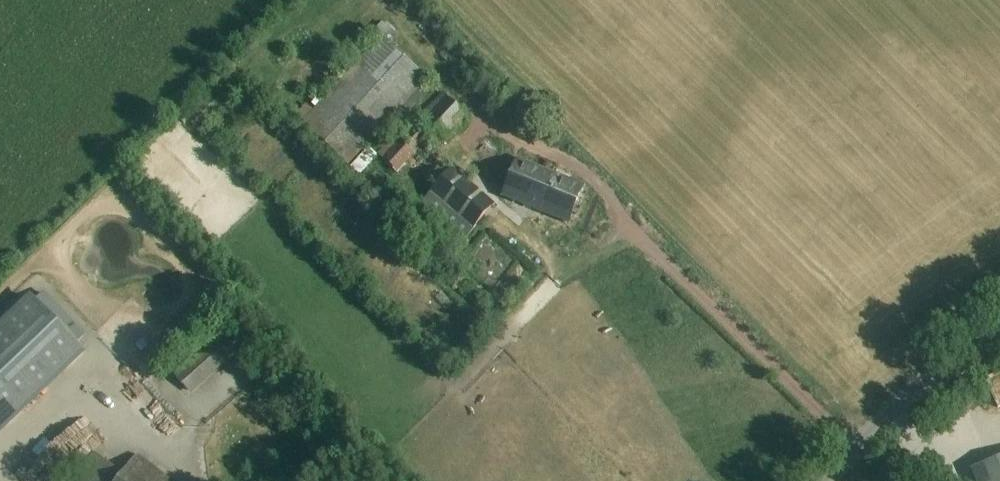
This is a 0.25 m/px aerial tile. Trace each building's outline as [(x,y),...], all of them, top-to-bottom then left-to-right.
[(350,165),(429,78),(384,37),(305,123),(350,165)] [(435,146),(467,113),(450,97),(419,131),(435,146)] [(382,159),(398,174),(426,143),(410,129),(382,159)] [(569,223),(583,187),(518,161),(504,197),(569,223)] [(462,244),(495,207),(453,169),(420,205),(462,244)] [(508,203),(504,216),(573,239),(577,227),(508,203)] [(0,325),(0,437),(86,354),(77,344),(58,325),(30,296),(0,325)] [(58,325),(77,344),(85,336),(67,317),(58,325)] [(175,377),(192,395),(238,353),(222,334),(175,377)] [(137,457),(124,475),(94,452),(73,480),(170,480),(137,457)] [(976,480),(999,480),(999,458),(972,470),(976,480)]
